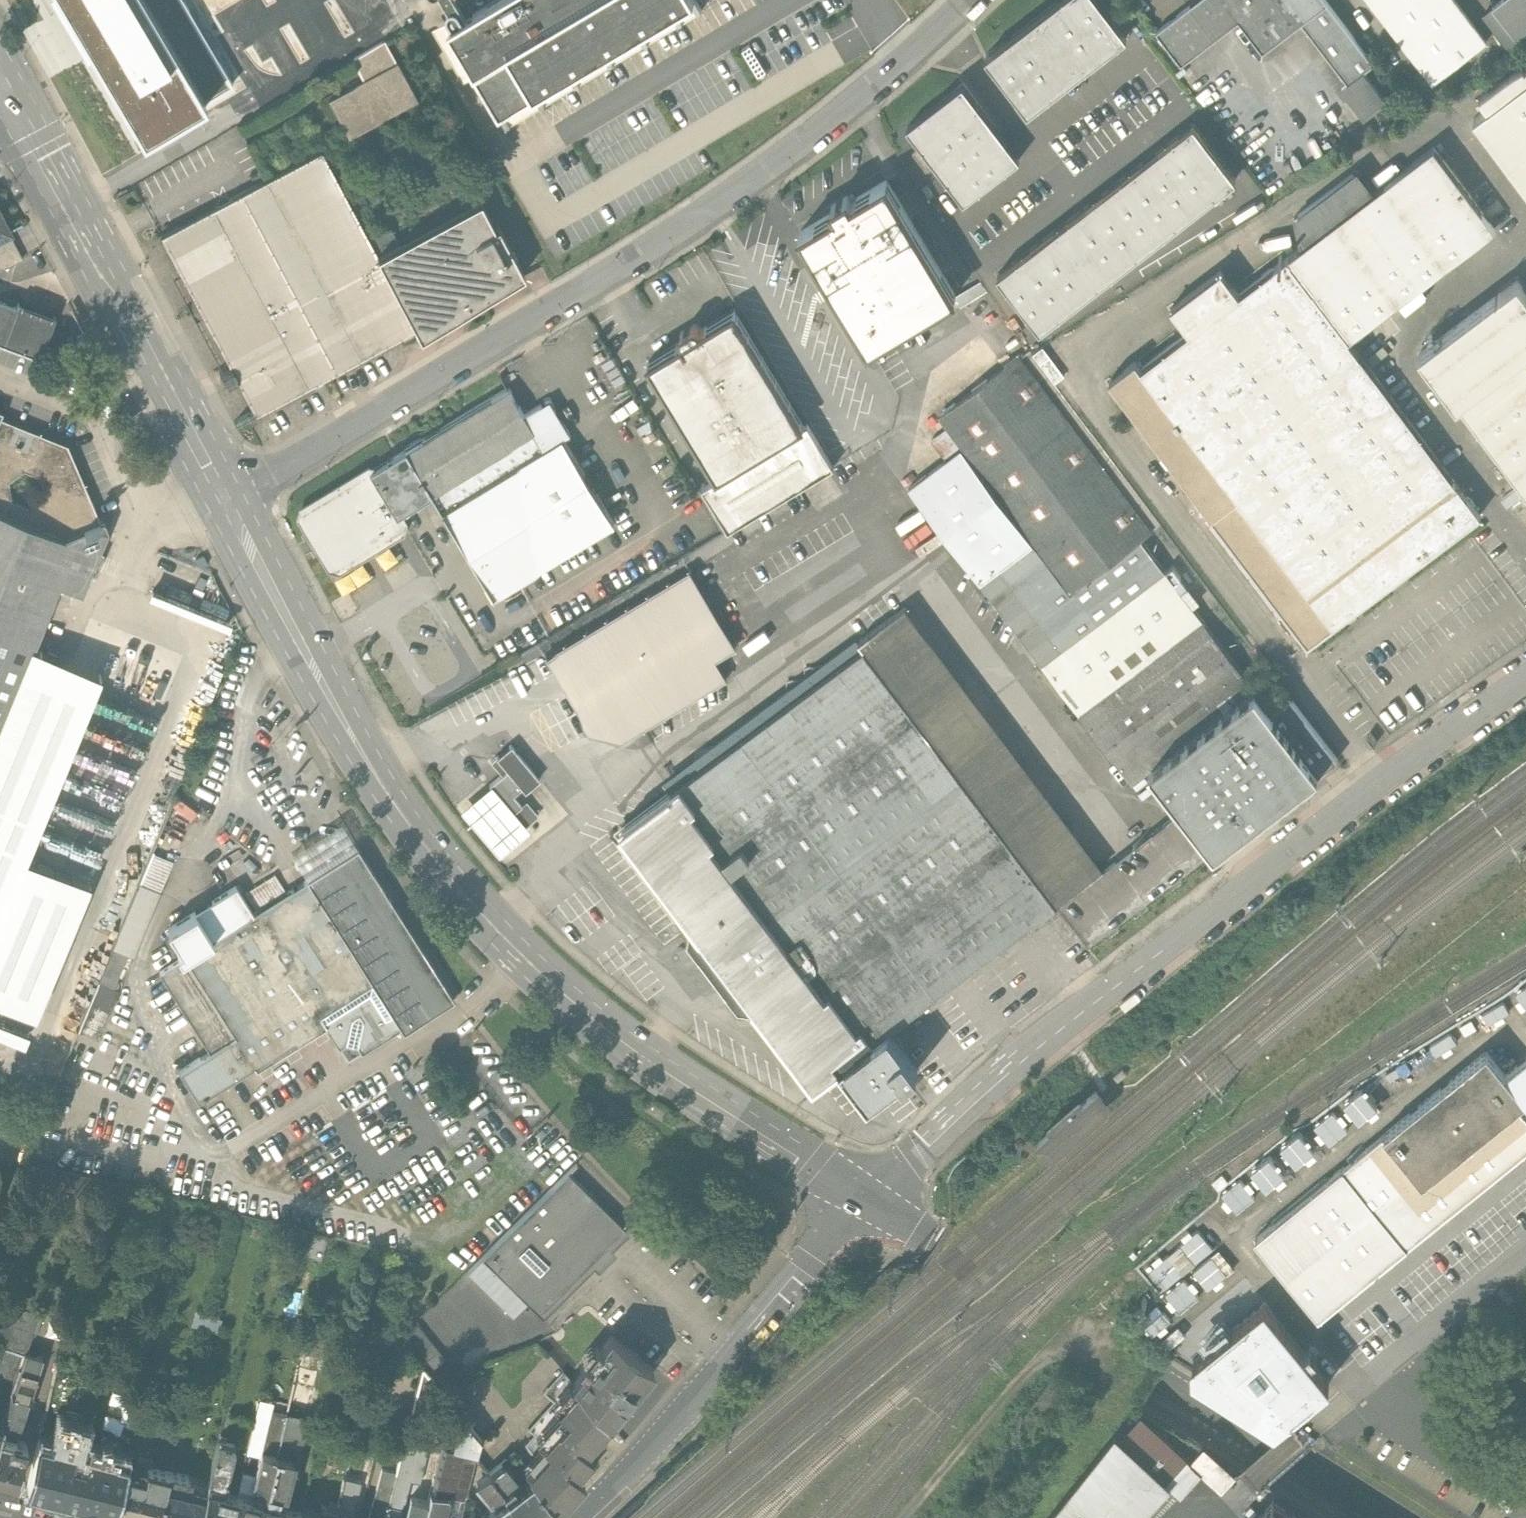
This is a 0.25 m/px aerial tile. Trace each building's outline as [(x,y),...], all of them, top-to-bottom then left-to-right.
[(142,136),(232,83),(183,0),(61,0),(142,136)] [(433,27),(464,79),(475,72),(507,126),(702,11),(695,0),(494,0),(468,15),(464,17),(459,8),(454,6),(450,8),(447,12),(449,17),(433,27)] [(450,8),(454,6),(459,8),(464,17),(468,15),(458,0),(445,0),(450,8)] [(986,55),(1029,110),(1127,35),(1100,0),(1058,0),(986,55)] [(1156,31),(1181,64),(1239,21),(1263,52),(1302,23),(1348,84),(1363,72),(1374,64),(1325,0),(1197,0),(1156,31)] [(1432,86),(1486,45),(1452,0),(1367,0),(1432,86)] [(1482,19),(1511,57),(1521,50),(1516,44),(1525,36),(1525,0),(1507,0),(1482,19)] [(328,99),(348,136),(418,99),(399,62),(397,63),(385,40),(353,57),(365,80),(328,99)] [(1524,70),(1523,68),(1507,77),(1479,98),(1487,109),(1473,120),(1525,190),(1525,68),(1524,70)] [(1387,103),(1363,72),(1348,84),(1340,90),(1364,120),(1387,103)] [(963,82),(907,125),(921,144),(913,150),(927,169),(936,162),(964,200),(1020,157),(963,82)] [(1193,123),(998,272),(1041,328),(1236,179),(1193,123)] [(1289,631),(1296,626),(1308,643),(1396,578),(1480,514),(1348,339),(1494,229),(1434,147),(1373,192),(1357,169),(1293,217),(1300,247),(1239,293),(1221,269),(1171,307),(1188,331),(1140,366),(1135,359),(1110,378),(1284,611),(1277,616),(1289,631)] [(321,149),(161,235),(230,366),(221,371),(223,376),(226,382),(236,377),(255,414),(415,329),(420,338),(431,331),(430,330),(447,320),(525,275),(498,225),(494,228),(480,200),(377,255),(321,149)] [(830,213),(800,231),(868,347),(956,295),(887,179),(857,197),(857,198),(852,201),(848,195),(831,205),(835,211),(830,214),(830,213)] [(9,232),(0,214),(0,237),(9,232)] [(0,237),(0,267),(1,270),(22,259),(9,232),(0,237)] [(1418,354),(1525,498),(1525,293),(1517,281),(1418,354)] [(40,357),(55,318),(18,303),(17,308),(0,301),(0,341),(40,357)] [(679,345),(649,363),(717,479),(703,487),(729,530),(834,467),(736,311),(705,329),(706,329),(700,333),(699,329),(694,328),(682,335),(681,339),(683,343),(679,345)] [(1151,769),(1254,691),(1192,607),(1197,602),(1187,588),(1181,593),(1165,572),(1140,540),(1160,524),(1031,350),(1020,356),(1019,355),(939,415),(948,427),(932,439),(947,458),(909,487),(1131,785),(1152,769),(1151,769)] [(525,414),(510,387),(374,468),(369,471),(396,516),(401,513),(431,495),(493,598),(615,526),(564,440),(563,440),(541,404),(525,414)] [(36,1020),(90,886),(26,860),(100,675),(33,647),(52,601),(48,600),(55,582),(79,592),(104,530),(67,445),(0,418),(0,1006),(36,1020)] [(401,513),(396,516),(369,471),(374,468),(373,466),(368,465),(300,506),(297,517),(312,543),(328,570),(340,572),(368,555),(404,533),(407,522),(401,513)] [(691,570),(544,656),(591,733),(623,741),(728,678),(716,659),(736,647),(691,570)] [(1056,906),(1102,870),(906,605),(859,640),(864,647),(622,828),(699,932),(691,938),(690,947),(701,962),(711,964),(729,988),(727,998),(739,1013),(749,1015),(757,1009),(814,1087),(839,1068),(869,1106),(903,1080),(904,1081),(917,1070),(888,1032),(1056,905),(1056,906)] [(1151,769),(1152,769),(1183,812),(1214,853),(1252,825),(1257,833),(1268,824),(1263,817),(1318,775),(1269,711),(1254,691),(1151,769)] [(1289,696),(1269,711),(1318,775),(1337,761),(1289,696)] [(492,762),(503,775),(509,771),(523,788),(526,792),(541,780),(512,745),(492,762)] [(514,795),(523,788),(509,771),(503,775),(490,786),(491,786),(525,828),(526,827),(539,817),(527,803),(523,806),(514,795)] [(530,832),(526,827),(525,828),(491,786),(481,795),(461,811),(499,857),(519,841),(530,832)] [(1215,854),(1214,853),(1183,812),(1056,907),(1088,949),(1215,854)] [(341,821),(292,853),(308,879),(358,847),(341,821)] [(454,1001),(358,847),(308,879),(253,914),(236,886),(168,928),(181,950),(177,953),(181,959),(160,972),(209,1052),(179,1071),(198,1101),(254,1066),(256,1070),(321,1029),(335,1050),(344,1046),(353,1048),(357,1056),(401,1029),(404,1033),(454,1001)] [(152,853),(79,1032),(99,1041),(119,992),(114,990),(128,955),(133,957),(173,862),(152,853)] [(286,891),(275,873),(245,892),(256,909),(286,891)] [(1515,995),(1525,1010),(1525,987),(1515,995)] [(1503,1004),(1482,1015),(1488,1026),(1508,1014),(1503,1004)] [(1471,1022),(1460,1028),(1465,1037),(1476,1030),(1471,1022)] [(1450,1034),(1409,1059),(1415,1070),(1456,1044),(1450,1034)] [(1319,1319),(1412,1245),(1525,1153),(1525,1118),(1524,1115),(1525,1113),(1525,1061),(1506,1077),(1487,1054),(1255,1240),(1319,1319)] [(1394,1072),(1388,1075),(1391,1080),(1397,1076),(1394,1072)] [(1362,1089),(1343,1104),(1359,1122),(1377,1107),(1362,1089)] [(1332,1112),(1314,1127),(1329,1146),(1347,1131),(1332,1112)] [(1299,1131),(1280,1146),(1296,1165),(1314,1150),(1299,1131)] [(1269,1155),(1251,1170),(1266,1189),(1284,1174),(1269,1155)] [(625,1230),(568,1172),(482,1258),(468,1273),(513,1318),(528,1304),(539,1315),(591,1264),(599,1271),(615,1255),(608,1248),(625,1230)] [(1222,1174),(1212,1182),(1218,1189),(1228,1182),(1222,1174)] [(1240,1179),(1221,1194),(1236,1213),(1255,1198),(1240,1179)] [(1198,1229),(1179,1245),(1194,1263),(1213,1248),(1198,1229)] [(1168,1254),(1150,1269),(1165,1287),(1183,1272),(1168,1254)] [(1212,1256),(1192,1271),(1208,1290),(1227,1275),(1212,1256)] [(1184,1278),(1165,1294),(1181,1312),(1199,1297),(1184,1278)] [(38,1312),(2,1301),(0,1308),(0,1346),(23,1353),(24,1354),(25,1352),(38,1312)] [(1265,1303),(1194,1359),(1195,1373),(1276,1425),(1329,1382),(1307,1354),(1265,1303)] [(209,1317),(196,1313),(192,1327),(205,1331),(209,1317)] [(222,1320),(209,1317),(205,1331),(218,1335),(222,1320)] [(418,1325),(401,1338),(429,1374),(446,1360),(418,1325)] [(584,1374),(575,1387),(609,1426),(653,1370),(613,1337),(601,1352),(599,1350),(581,1371),(584,1374)] [(17,1374),(23,1353),(0,1346),(0,1369),(17,1374)] [(1,1425),(0,1429),(0,1481),(15,1485),(26,1441),(13,1438),(26,1396),(29,1397),(42,1357),(25,1352),(24,1354),(23,1353),(17,1374),(11,1391),(12,1392),(1,1425)] [(301,1355),(298,1368),(317,1373),(320,1361),(301,1355)] [(298,1368),(294,1383),(314,1388),(317,1373),(298,1368)] [(314,1388),(294,1383),(287,1413),(307,1418),(314,1388)] [(559,1428),(543,1445),(549,1450),(528,1474),(532,1481),(557,1514),(584,1483),(577,1476),(593,1459),(585,1452),(609,1426),(575,1387),(558,1408),(567,1418),(559,1428)] [(46,1438),(39,1437),(27,1488),(115,1510),(126,1471),(130,1453),(91,1443),(86,1464),(71,1460),(72,1457),(75,1458),(78,1456),(86,1423),(81,1422),(83,1414),(68,1411),(66,1418),(61,1417),(54,1444),(45,1442),(46,1438)] [(286,1417),(277,1456),(293,1460),(303,1422),(305,1423),(307,1418),(287,1413),(286,1417)] [(264,1445),(262,1452),(277,1456),(286,1417),(273,1414),(266,1445),(264,1445)] [(1142,1415),(1119,1438),(1167,1482),(1189,1459),(1142,1415)] [(442,1445),(431,1492),(450,1496),(446,1511),(462,1515),(476,1457),(480,1441),(461,1417),(453,1448),(442,1445)] [(1051,1517),(1137,1517),(1169,1484),(1167,1482),(1119,1438),(1117,1435),(1051,1517)] [(206,1492),(200,1517),(231,1517),(237,1494),(220,1490),(221,1484),(224,1484),(234,1444),(218,1441),(206,1492)] [(1222,1490),(1235,1476),(1205,1449),(1192,1462),(1222,1490)] [(237,1494),(231,1517),(262,1517),(277,1456),(262,1452),(261,1452),(252,1491),(255,1492),(253,1498),(237,1494)] [(262,1517),(300,1517),(302,1510),(277,1504),(279,1495),(285,1496),(293,1460),(277,1456),(262,1517)] [(516,1493),(513,1489),(517,1487),(517,1486),(517,1485),(517,1484),(502,1466),(488,1476),(503,1494),(503,1495),(520,1515),(520,1516),(522,1517),(552,1517),(557,1514),(532,1481),(516,1493)] [(126,1471),(115,1510),(145,1517),(157,1517),(168,1473),(147,1468),(145,1476),(126,1471)] [(389,1506),(397,1475),(383,1471),(370,1517),(386,1517),(389,1506)] [(168,1473),(157,1517),(200,1517),(206,1492),(188,1487),(190,1478),(168,1473)] [(490,1505),(491,1505),(491,1506),(492,1505),(493,1505),(495,1503),(498,1507),(484,1517),(522,1517),(520,1516),(520,1515),(503,1495),(503,1494),(488,1476),(477,1485),(476,1485),(476,1486),(476,1487),(477,1488),(490,1505)] [(336,1510),(334,1517),(348,1517),(349,1515),(352,1516),(360,1483),(344,1479),(336,1510)] [(428,1503),(425,1517),(445,1517),(446,1511),(450,1496),(431,1492),(428,1503)] [(428,1503),(411,1499),(407,1517),(425,1517),(428,1503)] [(1273,1500),(1257,1517),(1302,1517),(1273,1500)] [(302,1510),(300,1517),(334,1517),(336,1510),(321,1506),(320,1508),(323,1509),(322,1515),(302,1510)] [(389,1506),(386,1517),(400,1517),(402,1509),(389,1506)]
